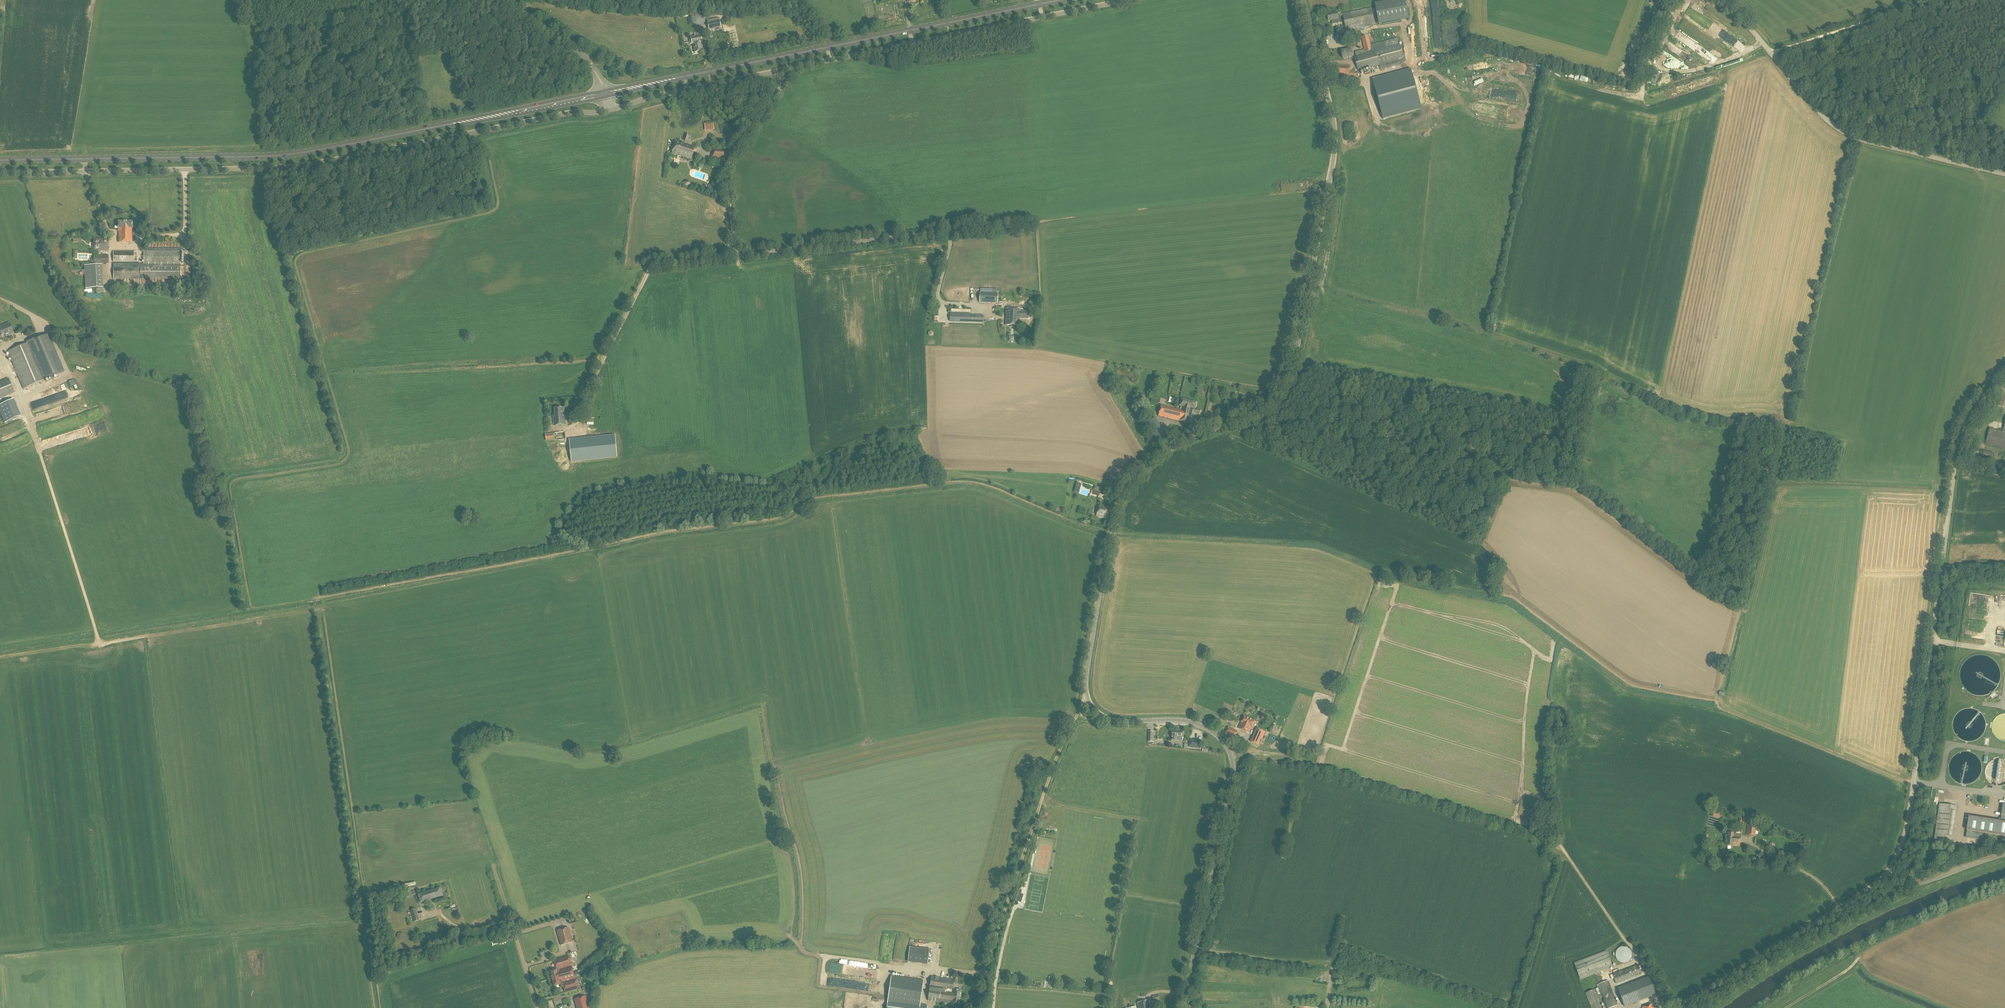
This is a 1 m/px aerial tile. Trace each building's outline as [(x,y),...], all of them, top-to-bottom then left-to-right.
[(1408,19),(1405,0),(1396,0),(1375,4),(1379,25),(1408,19)] [(1660,20),(1661,19),(1665,10),(1661,8),(1656,18),(1660,20)] [(1329,21),(1339,19),(1337,12),(1327,14),(1329,21)] [(709,30),(721,28),(720,21),(707,23),(709,30)] [(1355,41),(1355,39),(1356,39),(1354,30),(1346,32),(1348,41),(1352,40),(1353,41),(1355,41)] [(703,51),(701,43),(702,43),(700,32),(694,33),(695,37),(691,38),(688,38),(690,45),(692,44),(692,45),(693,44),(695,53),(703,51)] [(1370,44),(1368,36),(1361,38),(1364,49),(1355,52),(1356,58),(1355,58),(1358,71),(1371,67),(1371,68),(1379,66),(1380,70),(1400,65),(1399,62),(1403,61),(1403,59),(1397,38),(1379,43),(1378,41),(1370,44)] [(1343,59),(1352,57),(1351,50),(1342,51),(1343,59)] [(1681,70),(1685,64),(1668,54),(1663,64),(1672,69),(1674,65),(1677,67),(1677,68),(1681,70)] [(1357,78),(1358,72),(1350,72),(1350,66),(1335,65),(1334,76),(1357,78)] [(1373,80),(1383,119),(1421,109),(1411,69),(1373,80)] [(707,123),(707,132),(716,131),(715,122),(707,123)] [(683,144),(676,141),(672,153),(678,156),(678,155),(691,159),(695,148),(684,144),(683,144)] [(724,161),(725,149),(713,148),(712,160),(724,161)] [(132,229),(132,222),(118,222),(118,229),(119,229),(119,242),(131,242),(131,229),(132,229)] [(94,252),(109,251),(108,239),(94,240),(94,252)] [(137,262),(137,251),(113,251),(113,262),(137,262)] [(113,279),(152,279),(181,279),(180,264),(180,252),(144,252),(144,264),(113,264),(113,279)] [(94,264),(109,263),(109,255),(94,256),(94,264)] [(85,289),(103,288),(101,265),(84,266),(85,289)] [(980,293),(979,303),(997,304),(997,294),(992,293),(980,293)] [(1006,309),(1006,325),(1019,326),(1019,318),(1028,318),(1028,312),(1019,312),(1019,309),(1006,309)] [(950,315),(950,322),(971,322),(976,323),(976,324),(983,324),(983,323),(983,316),(971,315),(950,315)] [(14,334),(9,323),(0,327),(0,333),(1,336),(7,334),(8,336),(14,334)] [(64,372),(48,335),(39,339),(39,337),(27,342),(28,343),(8,352),(23,389),(64,372)] [(14,393),(9,379),(0,382),(0,399),(14,393)] [(2004,399),(2004,396),(1998,394),(1995,405),(2003,407),(2004,399)] [(1195,409),(1196,403),(1181,399),(1179,406),(1181,406),(1180,409),(1161,405),(1158,416),(1178,420),(1195,424),(1197,415),(1199,415),(1200,411),(1195,409)] [(546,418),(545,424),(554,426),(554,424),(557,424),(557,422),(556,422),(558,416),(559,411),(554,410),(555,405),(551,404),(550,410),(548,409),(547,414),(548,414),(547,418),(546,418)] [(2003,432),(1990,429),(1986,444),(2004,449),(2004,423),(2003,432)] [(93,427),(83,430),(76,433),(73,435),(74,437),(66,441),(84,438),(88,437),(92,434),(95,434),(94,431),(93,427)] [(581,461),(617,457),(615,435),(579,439),(581,461)] [(557,445),(558,456),(574,456),(573,444),(557,445)] [(1099,496),(1101,489),(1096,487),(1094,491),(1094,490),(1093,494),(1093,495),(1099,496)] [(1108,519),(1111,508),(1099,505),(1096,516),(1108,519)] [(1253,727),(1255,722),(1244,716),(1241,722),(1242,722),(1239,729),(1249,733),(1252,727),(1253,727)] [(1235,738),(1238,732),(1229,727),(1226,733),(1235,738)] [(1262,739),(1266,732),(1257,728),(1251,742),(1258,745),(1261,739),(1262,739)] [(1189,745),(1189,748),(1200,749),(1200,741),(1193,741),(1193,746),(1189,745)] [(1951,841),(1952,834),(1957,806),(1940,804),(1935,839),(1951,841)] [(2003,804),(2002,815),(2001,819),(2000,819),(1998,820),(1998,821),(1969,816),(1966,837),(1983,840),(1984,833),(2004,836),(2004,805),(2003,804)] [(1756,836),(1757,825),(1747,824),(1746,835),(1756,836)] [(1740,845),(1741,835),(1733,834),(1734,833),(1728,833),(1727,845),(1732,846),(1732,845),(1740,845)] [(420,883),(423,892),(439,887),(436,878),(420,883)] [(421,903),(443,896),(440,888),(419,895),(421,903)] [(1021,903),(1024,895),(1021,894),(1022,890),(1019,889),(1015,903),(1017,904),(1018,902),(1021,903)] [(404,900),(413,897),(412,895),(415,894),(414,890),(402,894),(404,900)] [(414,922),(419,920),(415,909),(411,910),(414,922)] [(561,946),(573,942),(569,927),(556,931),(561,946)] [(1624,963),(1625,963),(1626,962),(1627,962),(1628,962),(1628,961),(1629,961),(1629,960),(1630,960),(1630,959),(1631,959),(1631,958),(1631,957),(1632,956),(1632,955),(1632,954),(1632,953),(1631,953),(1631,952),(1631,951),(1630,950),(1630,949),(1629,949),(1629,948),(1628,948),(1627,947),(1626,947),(1625,947),(1624,947),(1624,946),(1623,947),(1622,947),(1621,947),(1620,947),(1619,948),(1618,948),(1618,949),(1617,949),(1617,950),(1617,951),(1616,951),(1616,952),(1616,953),(1615,954),(1615,955),(1616,956),(1616,957),(1616,958),(1617,959),(1617,960),(1618,960),(1618,961),(1619,961),(1619,962),(1620,962),(1621,962),(1622,963),(1623,963),(1624,963)] [(928,965),(929,949),(909,947),(907,962),(928,965)] [(1580,979),(1613,967),(1607,951),(1574,963),(1580,979)] [(578,989),(571,966),(568,956),(554,960),(556,969),(550,971),(554,986),(561,984),(561,987),(563,987),(565,993),(578,989)] [(1616,983),(1640,974),(1637,965),(1612,975),(1616,983)] [(927,1006),(920,1005),(924,980),(891,976),(888,1000),(887,1007),(927,1007),(927,1006)] [(961,991),(954,990),(955,980),(931,977),(928,1001),(951,1004),(951,1006),(955,1006),(955,1007),(957,1007),(958,1007),(959,1007),(961,991)] [(1625,1006),(1638,1001),(1655,995),(1649,978),(1635,983),(1618,990),(1619,992),(1625,1006)] [(1608,981),(1597,985),(1598,988),(1600,987),(1608,1007),(1610,1007),(1617,1005),(1608,981)] [(1597,995),(1595,989),(1586,993),(1591,1007),(1602,1007),(1597,995)] [(586,996),(574,1000),(577,1007),(589,1007),(586,996)]
